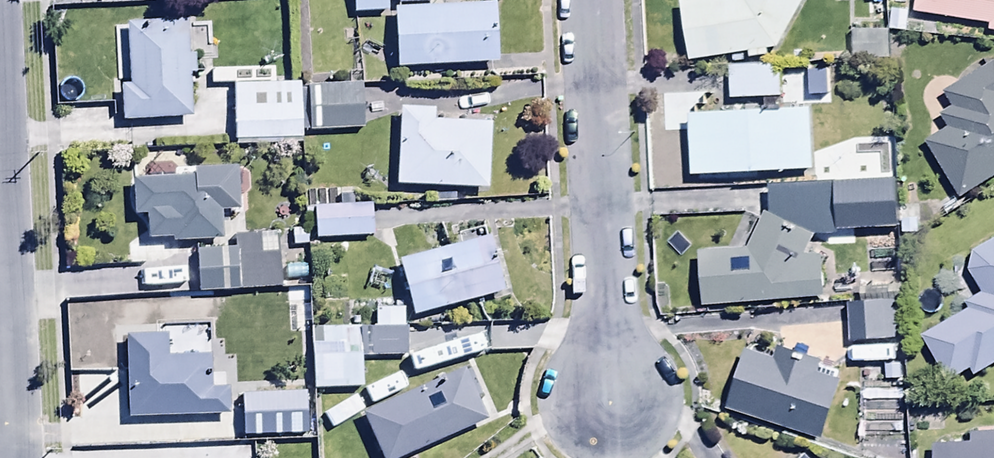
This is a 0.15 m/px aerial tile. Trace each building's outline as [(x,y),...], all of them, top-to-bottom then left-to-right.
[(355,16),(390,14),(389,0),(354,0),(355,16)] [(690,66),(749,57),(750,63),(767,61),(766,53),(779,53),(807,0),(724,0),(682,5),(690,66)] [(915,16),(990,28),(989,35),(993,35),(993,0),(916,0),(915,16)] [(497,9),(397,12),(399,71),(499,67),(497,9)] [(189,25),(128,27),(130,89),(123,89),(124,125),(192,123),(191,81),(196,81),(195,60),(190,60),(189,25)] [(890,62),(889,34),(852,34),(853,63),(890,62)] [(925,146),(960,202),(993,182),(993,69),(945,99),(953,110),(939,119),(948,134),(925,146)] [(780,70),(730,71),(730,103),(781,102),(780,70)] [(235,88),(237,148),(303,147),(302,86),(235,88)] [(363,90),(314,91),(315,133),(365,131),(363,90)] [(402,112),(398,188),(490,193),(493,128),(436,125),(436,113),(402,112)] [(811,114),(691,119),(693,181),(814,176),(811,114)] [(196,182),(135,182),(136,219),(150,219),(150,242),(176,241),(177,245),(226,245),(225,215),(241,215),(240,172),(196,173),(196,182)] [(897,182),(849,184),(851,233),(899,231),(897,182)] [(375,209),(317,210),(318,242),(376,240),(375,209)] [(701,257),(704,311),(824,302),(821,260),(803,261),(814,240),(766,218),(748,256),(701,257)] [(228,328),(236,327),(237,349),(265,349),(264,292),(287,291),(287,236),(237,237),(237,252),(198,253),(198,297),(228,297),(228,328)] [(493,242),(401,265),(414,320),(507,297),(493,242)] [(923,341),(949,386),(971,373),(974,379),(993,367),(993,244),(974,254),(969,275),(983,298),(965,307),(968,313),(923,341)] [(902,305),(850,306),(851,347),(903,346),(902,305)] [(378,332),(406,331),(406,311),(378,311),(378,332)] [(343,348),(343,359),(407,361),(406,331),(378,332),(315,332),(315,348),(343,348)] [(129,361),(131,421),(200,420),(201,444),(294,442),(293,410),(283,410),(283,407),(231,408),(231,390),(212,390),(211,358),(161,359),(161,348),(136,349),(136,360),(129,361)] [(745,355),(727,413),(824,444),(842,387),(818,379),(824,363),(780,350),(775,364),(745,355)] [(899,353),(852,354),(853,369),(886,369),(886,387),(900,387),(899,353)] [(365,418),(382,457),(413,457),(490,425),(468,373),(365,418)] [(249,378),(249,404),(292,405),(292,384),(286,384),(286,379),(249,378)] [(936,449),(936,457),(993,457),(993,434),(972,435),(972,449),(936,449)] [(217,449),(217,457),(248,457),(248,448),(217,449)]
